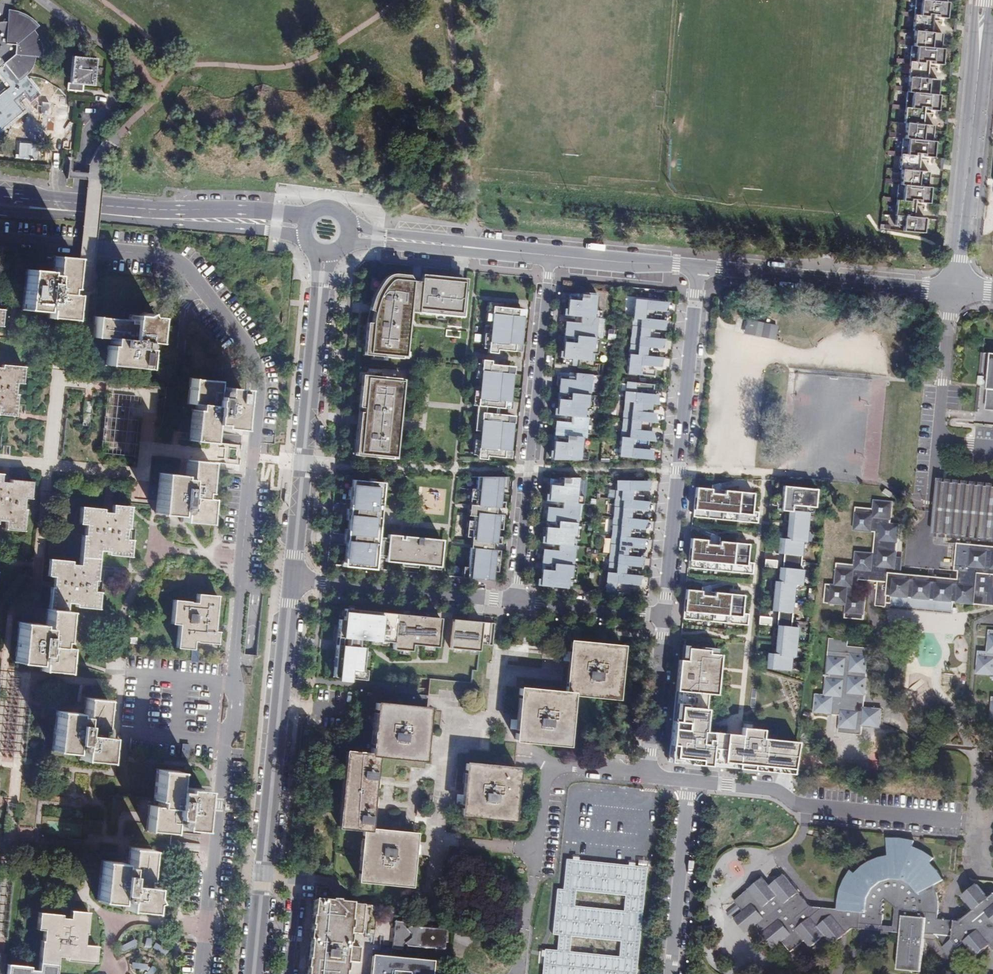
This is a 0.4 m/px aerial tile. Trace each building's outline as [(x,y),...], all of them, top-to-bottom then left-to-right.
[(923,0),(922,15),(913,14),(912,32),(915,32),(914,46),(918,47),(917,63),(911,63),(908,93),(914,94),(913,108),(905,107),(904,124),(906,125),(905,141),(907,141),(906,154),(900,153),(898,172),(901,172),(899,187),(904,188),(903,199),(896,199),(894,225),(904,226),(903,231),(924,233),(925,219),(913,218),(915,199),(921,200),(921,202),(929,203),(931,187),(920,186),(921,171),(919,170),(920,154),(924,155),(924,158),(935,159),(937,141),(925,140),(926,126),(924,125),(926,108),(930,109),(929,111),(939,112),(940,97),(928,96),(929,80),(927,80),(929,60),(935,61),(935,64),(942,65),(944,48),(933,47),(934,33),(931,33),(933,12),(940,13),(940,17),(947,17),(949,1),(942,0),(923,0)] [(24,80),(30,75),(34,70),(37,65),(39,59),(39,54),(46,55),(46,50),(45,44),(43,37),(41,32),(38,28),(44,23),(40,19),(34,15),(27,11),(20,9),(13,7),(12,19),(0,21),(0,68),(8,61),(12,65),(24,80)] [(101,56),(77,54),(75,81),(72,81),(71,87),(88,89),(88,82),(99,83),(101,56)] [(12,65),(8,61),(0,68),(15,85),(26,97),(32,98),(7,69),(12,65)] [(15,85),(1,98),(14,114),(20,109),(54,112),(55,100),(32,98),(26,97),(15,85)] [(72,258),(52,257),(50,275),(43,274),(43,271),(25,270),(21,309),(40,310),(40,302),(48,302),(47,317),(71,319),(73,295),(66,294),(66,288),(69,288),(72,258)] [(92,265),(76,263),(74,288),(90,290),(92,265)] [(459,278),(389,273),(383,277),(379,282),(373,293),(368,307),(366,317),(363,352),(371,353),(371,356),(382,357),(382,354),(403,356),(407,311),(461,315),(464,279),(459,278)] [(594,319),(597,295),(580,295),(580,302),(568,301),(567,317),(583,318),(583,324),(565,324),(564,338),(576,339),(576,345),(564,344),(563,359),(590,361),(591,351),(594,351),(598,319),(594,319)] [(670,304),(634,301),(627,376),(655,378),(655,371),(651,371),(651,368),(660,370),(664,359),(658,358),(658,353),(653,352),(653,350),(661,351),(666,341),(659,340),(659,335),(655,334),(655,332),(664,332),(668,322),(661,321),(661,317),(657,315),(657,314),(666,313),(670,304)] [(514,306),(488,303),(485,345),(511,348),(511,341),(517,341),(519,313),(514,312),(514,306)] [(143,313),(138,316),(129,315),(128,322),(123,322),(123,319),(92,316),(91,336),(109,338),(108,345),(105,345),(104,364),(143,367),(145,349),(136,348),(137,340),(151,341),(153,317),(145,316),(143,313)] [(776,337),(778,323),(745,320),(744,334),(776,337)] [(504,363),(478,360),(474,402),(501,405),(501,398),(507,398),(509,370),(504,369),(504,363)] [(15,416),(16,394),(14,394),(15,383),(21,383),(23,367),(1,365),(1,368),(0,368),(0,415),(15,416)] [(370,373),(361,372),(354,453),(395,456),(401,376),(381,374),(381,371),(370,370),(370,373)] [(592,376),(575,374),(575,381),(561,380),(561,396),(570,397),(570,401),(558,400),(557,416),(571,417),(571,423),(555,423),(555,437),(566,437),(566,443),(555,442),(554,461),(588,462),(589,453),(583,452),(583,439),(586,439),(588,418),(584,418),(585,408),(588,408),(589,396),(591,396),(592,376)] [(214,380),(189,378),(187,403),(195,403),(195,409),(191,409),(189,439),(209,441),(210,422),(218,423),(217,426),(236,427),(239,388),(221,386),(220,395),(213,394),(214,380)] [(655,386),(626,383),(619,459),(654,462),(650,451),(643,450),(644,448),(648,448),(649,442),(655,443),(653,433),(645,432),(645,429),(650,429),(650,425),(657,425),(655,414),(648,414),(648,411),(652,411),(654,406),(660,407),(657,396),(649,394),(649,392),(654,392),(655,386)] [(137,395),(106,393),(100,451),(135,455),(137,395)] [(505,412),(478,410),(475,452),(501,454),(502,447),(507,448),(510,419),(504,419),(505,412)] [(207,461),(187,459),(185,477),(178,476),(178,474),(158,472),(155,512),(174,514),(175,505),(176,505),(182,505),(181,520),(206,522),(208,498),(200,497),(201,491),(204,491),(207,461)] [(499,547),(491,547),(491,540),(500,540),(500,536),(496,535),(497,526),(501,527),(502,512),(498,511),(498,505),(503,505),(503,498),(499,498),(500,486),(504,486),(505,473),(476,473),(475,486),(470,486),(469,504),(474,504),(473,510),(468,510),(466,528),(471,529),(469,563),(464,562),(463,575),(492,577),(493,568),(497,569),(499,547)] [(0,474),(0,520),(6,520),(5,529),(23,531),(25,509),(23,509),(24,498),(30,499),(32,482),(10,480),(9,483),(0,482),(1,474),(0,474)] [(387,541),(378,540),(383,480),(353,477),(345,564),(375,567),(376,554),(386,555),(385,559),(439,564),(442,536),(403,533),(403,536),(400,535),(400,532),(388,531),(387,541)] [(576,503),(579,479),(562,478),(561,486),(551,486),(548,502),(563,504),(563,508),(547,507),(547,523),(558,524),(558,529),(546,527),(545,543),(560,545),(559,550),(542,550),(541,564),(554,565),(553,571),(542,570),(540,586),(568,590),(569,577),(572,577),(576,546),(572,545),(573,536),(576,536),(580,504),(576,503)] [(811,484),(777,481),(775,506),(783,506),(781,534),(774,534),(773,549),(780,549),(779,563),(775,563),(775,577),(771,577),(769,607),(776,607),(774,649),(766,649),(766,664),(791,666),(791,652),(795,652),(797,622),(790,621),(792,579),(800,580),(800,564),(796,564),(798,537),(801,537),(805,502),(809,502),(811,484)] [(648,492),(652,483),(616,482),(605,592),(635,596),(635,589),(630,588),(630,585),(639,586),(643,576),(637,575),(637,571),(632,570),(632,568),(640,568),(646,559),(638,557),(638,551),(634,550),(634,548),(643,549),(647,538),(640,537),(641,532),(636,532),(636,529),(644,530),(649,520),(642,519),(642,514),(637,513),(637,511),(646,511),(650,501),(643,500),(643,496),(639,494),(639,493),(648,492)] [(940,482),(938,509),(935,533),(958,536),(992,539),(992,487),(940,482)] [(690,488),(688,517),(753,522),(754,512),(747,511),(748,493),(719,491),(719,495),(705,494),(705,489),(690,488)] [(865,597),(857,597),(858,580),(878,582),(876,607),(885,607),(886,604),(892,604),(892,608),(954,613),(955,603),(992,606),(992,539),(958,536),(957,545),(953,545),(951,571),(959,571),(959,579),(895,574),(899,524),(890,524),(892,502),(873,500),(872,509),(856,508),(854,531),(875,533),(873,554),(856,553),(855,566),(837,565),(836,586),(826,585),(825,603),(847,605),(846,618),(863,620),(865,597)] [(49,609),(67,610),(68,602),(76,603),(76,606),(98,608),(100,592),(94,591),(95,580),(97,580),(99,550),(108,551),(108,554),(130,556),(131,539),(125,538),(126,527),(128,527),(130,506),(112,504),(112,512),(104,511),(103,511),(103,509),(81,507),(79,523),(86,524),(85,535),(82,535),(80,564),(71,563),(72,561),(49,559),(48,576),(54,576),(53,587),(51,587),(49,609)] [(686,539),(683,568),(749,573),(750,563),(744,563),(745,544),(715,541),(715,546),(701,545),(701,540),(686,539)] [(682,591),(679,619),(745,624),(746,614),(740,614),(741,595),(711,593),(711,597),(697,596),(697,592),(682,591)] [(190,600),(174,599),(172,623),(179,623),(177,647),(193,648),(193,640),(198,640),(198,641),(217,643),(218,630),(214,630),(217,594),(197,593),(197,602),(190,601),(190,600)] [(49,609),(47,609),(45,627),(38,626),(38,624),(19,622),(16,661),(35,663),(36,654),(43,655),(42,669),(66,672),(67,660),(68,647),(60,646),(61,640),(64,641),(67,610),(49,609)] [(439,648),(442,619),(383,613),(383,617),(345,613),(342,637),(350,638),(349,649),(340,648),(338,674),(341,674),(340,681),(350,682),(351,669),(361,670),(363,649),(358,648),(359,641),(393,644),(393,651),(413,653),(414,646),(439,648)] [(483,623),(453,620),(450,649),(480,652),(483,623)] [(989,630),(988,651),(979,650),(977,674),(992,676),(992,630),(989,630)] [(622,642),(571,637),(566,689),(571,690),(617,694),(622,642)] [(849,641),(830,639),(825,694),(816,693),(814,712),(842,714),(840,732),(862,734),(863,725),(880,727),(882,708),(864,706),(870,648),(848,646),(849,641)] [(703,732),(704,715),(706,694),(715,695),(718,654),(709,654),(709,650),(685,648),(684,661),(676,660),(673,691),(678,692),(676,721),(671,721),(669,745),(674,746),(673,757),(683,758),(699,759),(698,765),(708,765),(708,760),(724,761),(727,734),(703,732)] [(571,690),(566,689),(521,685),(516,736),(566,740),(571,690)] [(77,712),(58,710),(54,750),(72,751),(73,743),(81,743),(80,759),(104,761),(107,736),(99,735),(99,729),(102,729),(105,699),(86,697),(84,716),(76,715),(77,712)] [(377,703),(372,754),(346,751),(339,827),(365,829),(360,881),(410,885),(415,834),(370,830),(377,755),(422,759),(427,708),(377,703)] [(760,722),(740,721),(736,762),(752,764),(752,758),(792,762),(796,734),(760,731),(760,722)] [(533,747),(516,745),(514,762),(531,763),(532,757),(533,747)] [(518,765),(467,761),(463,812),(513,816),(518,765)] [(178,770),(158,768),(155,799),(158,799),(157,805),(150,804),(147,829),(173,831),(174,817),(181,817),(181,826),(200,828),(203,789),(184,787),(184,790),(176,789),(178,770)] [(811,901),(785,870),(772,881),(765,873),(737,896),(746,906),(736,914),(748,929),(759,920),(766,928),(764,929),(776,944),(785,936),(793,946),(806,935),(813,943),(827,931),(834,939),(839,935),(855,922),(862,923),(862,918),(885,920),(886,909),(884,907),(886,904),(884,902),(887,899),(885,896),(887,894),(898,899),(896,921),(896,926),(903,927),(900,963),(924,966),(927,928),(938,929),(942,933),(948,939),(945,942),(951,950),(954,947),(962,956),(975,945),(979,950),(992,939),(992,890),(991,892),(979,878),(964,890),(976,904),(963,915),(941,913),(941,898),(940,891),(938,884),(936,879),(946,874),(941,862),(932,857),(933,852),(929,848),(922,844),(915,840),(916,835),(908,834),(898,833),(888,833),(890,850),(884,851),(878,853),(873,855),(867,858),(861,863),(857,868),(853,864),(850,869),(846,875),(843,883),(841,892),(839,904),(811,901)] [(151,910),(151,902),(155,899),(152,895),(152,885),(144,885),(145,880),(147,880),(150,848),(130,847),(128,865),(122,865),(122,862),(103,860),(100,899),(118,901),(119,893),(127,893),(126,908),(151,910)] [(565,859),(563,890),(557,889),(552,934),(558,936),(557,951),(544,950),(541,973),(636,973),(647,868),(565,859)] [(316,888),(312,929),(316,929),(315,931),(335,933),(334,946),(315,944),(312,973),(371,973),(373,956),(377,907),(334,903),(335,896),(329,889),(316,888)] [(495,908),(486,907),(486,916),(494,916),(495,908)] [(42,962),(59,963),(60,955),(69,956),(68,959),(97,962),(98,945),(85,944),(86,933),(87,933),(89,912),(72,910),(71,918),(64,917),(63,917),(63,914),(41,912),(39,929),(46,930),(45,941),(43,941),(42,962)] [(896,926),(896,921),(885,920),(862,918),(862,923),(896,926)] [(405,923),(395,922),(393,948),(402,949),(403,946),(405,943),(407,946),(407,949),(419,951),(419,947),(433,948),(436,951),(438,949),(444,949),(444,941),(447,942),(447,937),(444,937),(445,930),(440,929),(437,926),(435,929),(422,928),(422,924),(410,923),(409,926),(406,929),(405,926),(405,923)] [(433,962),(373,956),(371,973),(432,973),(433,962)] [(59,963),(42,962),(41,970),(32,969),(33,966),(10,964),(9,973),(58,973),(59,963)]
